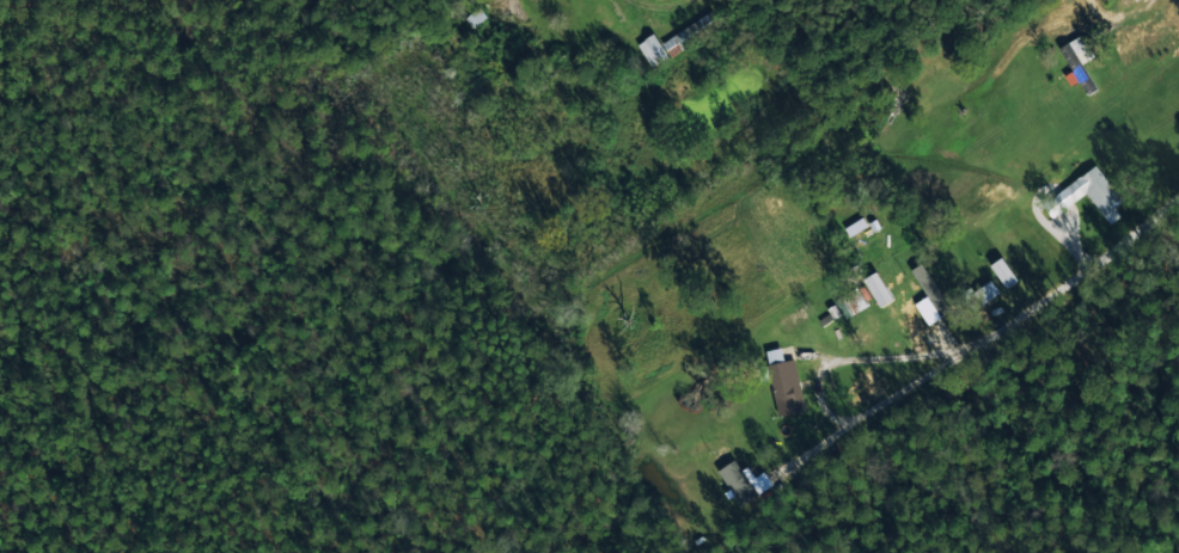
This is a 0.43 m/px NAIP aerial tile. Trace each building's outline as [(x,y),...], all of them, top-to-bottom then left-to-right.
[(661,41),(669,53),(718,21),(710,10),(661,41)] [(667,56),(655,32),(637,41),(649,65),(667,56)] [(1071,69),(1063,74),(1069,84),(1078,79),(1087,93),(1096,87),(1081,62),(1093,55),(1080,34),(1058,48),(1071,69)] [(1121,214),(1114,205),(1123,198),(1094,163),(1066,186),(1075,198),(1084,191),(1110,223),(1121,214)] [(989,264),(1006,287),(1018,278),(1001,255),(989,264)] [(863,278),(880,306),(893,298),(876,270),(863,278)] [(834,300),(845,318),(867,305),(857,287),(834,300)] [(780,415),(805,409),(793,358),(783,360),(780,346),(765,350),(780,415)] [(755,495),(738,458),(719,467),(737,504),(755,495)]
